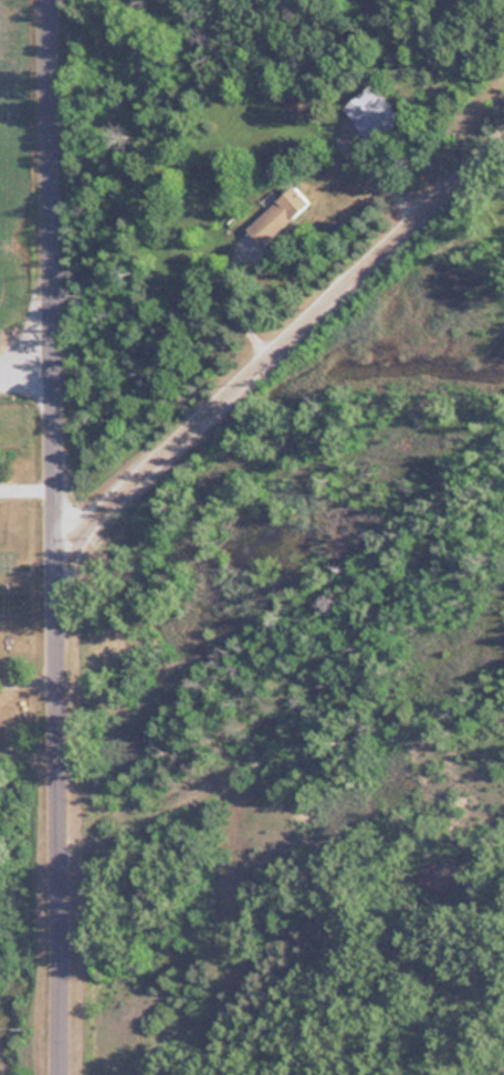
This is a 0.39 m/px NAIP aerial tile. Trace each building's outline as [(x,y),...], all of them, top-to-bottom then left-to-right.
[(372,82),(341,108),(373,146),(404,119),(372,82)] [(264,246),(309,202),(292,184),(247,229),(264,246)]
